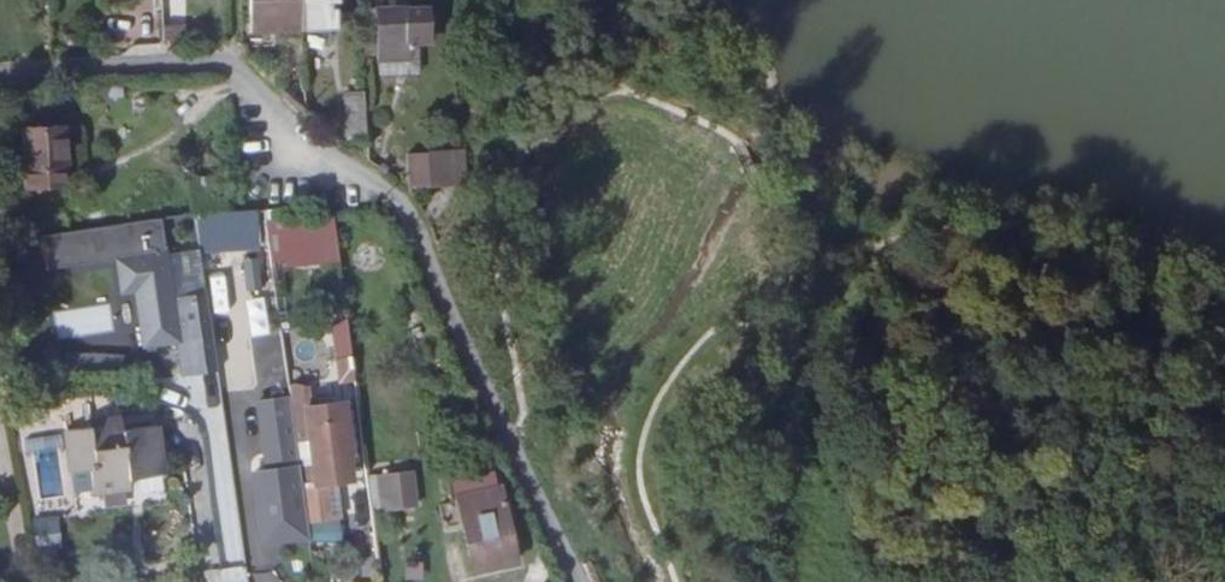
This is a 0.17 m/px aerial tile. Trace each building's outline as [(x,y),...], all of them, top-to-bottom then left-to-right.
[(292,0),(252,0),(254,29),(293,27),(292,0)] [(341,36),(340,3),(312,5),(313,20),(309,20),(309,37),(341,36)] [(411,30),(410,6),(397,7),(397,13),(380,14),(381,31),(411,30)] [(171,53),(187,53),(186,31),(166,33),(166,39),(171,39),(171,53)] [(347,112),(349,146),(350,146),(370,145),(368,111),(348,111),(347,112)] [(19,129),(23,195),(76,193),(73,127),(19,129)] [(409,156),(411,189),(432,187),(431,155),(409,156)] [(192,253),(256,252),(255,212),(191,213),(192,253)] [(266,266),(330,269),(332,216),(268,213),(266,266)] [(167,251),(114,258),(119,294),(134,292),(142,348),(180,343),(167,251)] [(53,295),(56,335),(110,332),(108,292),(53,295)] [(217,335),(215,319),(181,324),(183,340),(217,335)] [(329,357),(345,355),(341,322),(325,324),(329,357)] [(193,408),(227,403),(217,335),(183,340),(193,408)] [(331,382),(348,381),(346,358),(330,359),(331,382)] [(332,447),(334,465),(355,462),(353,445),(355,444),(351,410),(308,415),(313,449),(332,447)] [(170,507),(163,461),(122,467),(119,453),(95,456),(96,460),(72,464),(79,502),(101,498),(106,526),(137,522),(135,513),(170,507)] [(355,462),(334,465),(336,477),(357,475),(355,462)] [(299,468),(251,473),(259,546),(308,541),(299,468)] [(413,474),(380,479),(385,516),(419,511),(413,474)] [(470,521),(473,535),(506,529),(503,515),(470,521)] [(506,529),(473,535),(470,536),(470,537),(478,577),(519,569),(514,547),(511,529),(506,529)]
